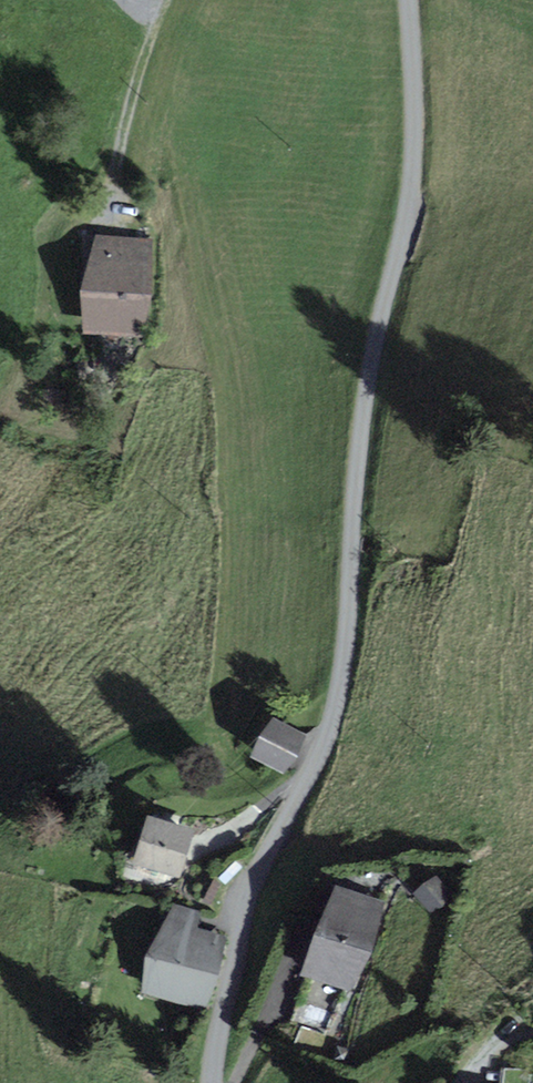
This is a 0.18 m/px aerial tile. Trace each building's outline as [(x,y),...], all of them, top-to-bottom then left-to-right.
[(150,242),(96,238),(89,327),(144,331),(150,242)] [(303,736),(274,721),(255,757),(284,772),(303,736)] [(151,818),(137,863),(178,876),(191,831),(151,818)] [(382,905),(337,888),(306,970),(351,987),(382,905)] [(197,915),(175,908),(150,986),(204,1003),(225,938),(193,928),(197,915)] [(303,1023),(296,1038),(319,1048),(326,1033),(303,1023)]
